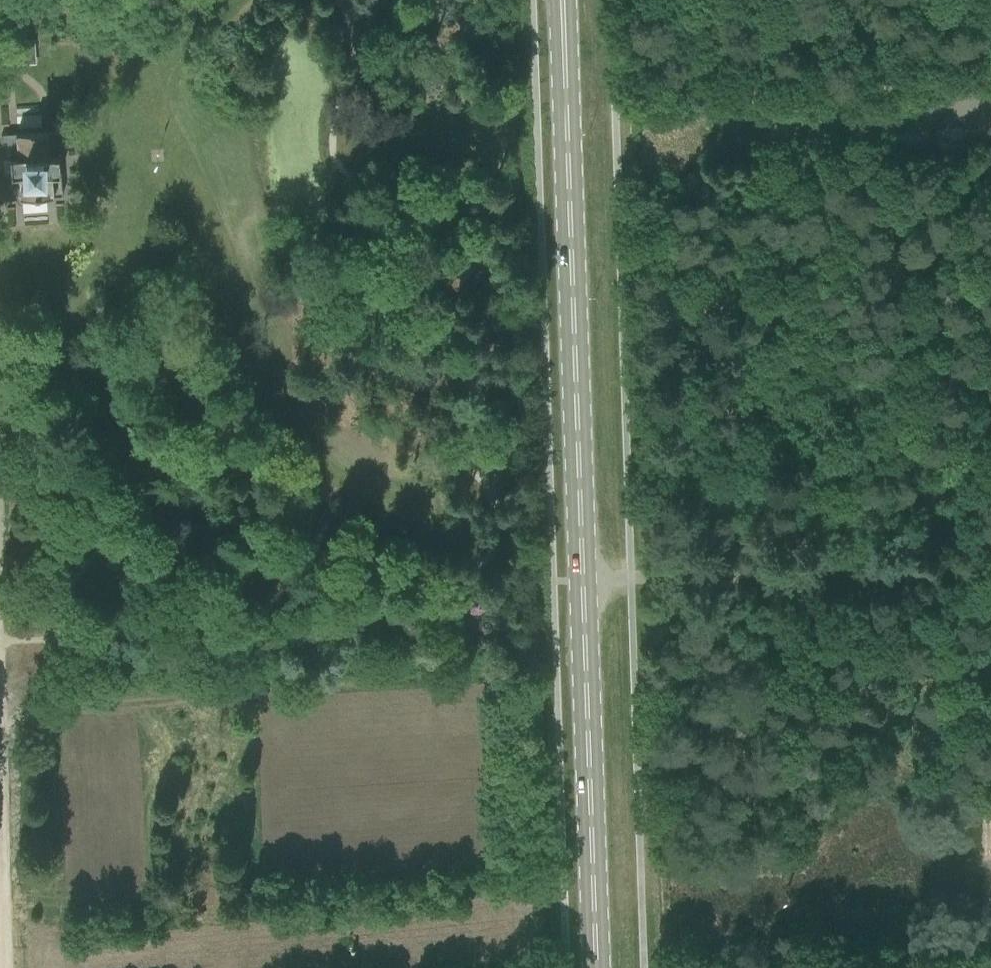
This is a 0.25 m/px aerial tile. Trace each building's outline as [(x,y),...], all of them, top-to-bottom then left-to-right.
[(60,132),(3,133),(4,198),(61,196),(60,132)]
